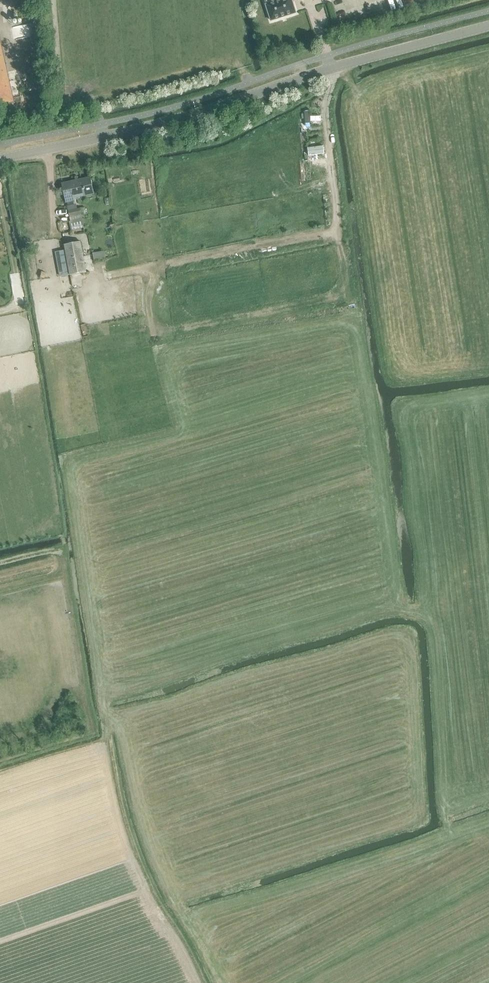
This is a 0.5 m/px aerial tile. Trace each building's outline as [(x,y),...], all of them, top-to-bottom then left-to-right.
[(276,2),(266,5),(271,21),(296,13),(292,0),(275,0),(276,2)] [(13,102),(0,44),(0,105),(13,102)] [(324,143),(306,146),(308,156),(326,153),(324,143)] [(74,198),(94,194),(90,178),(62,184),(66,202),(74,200),(74,198)] [(68,207),(70,217),(81,215),(80,209),(75,210),(74,206),(68,207)] [(69,222),(71,230),(84,227),(82,219),(69,222)] [(86,272),(81,242),(64,245),(65,251),(56,253),(61,277),(70,274),(86,272)] [(105,252),(93,254),(94,261),(106,259),(105,252)]
